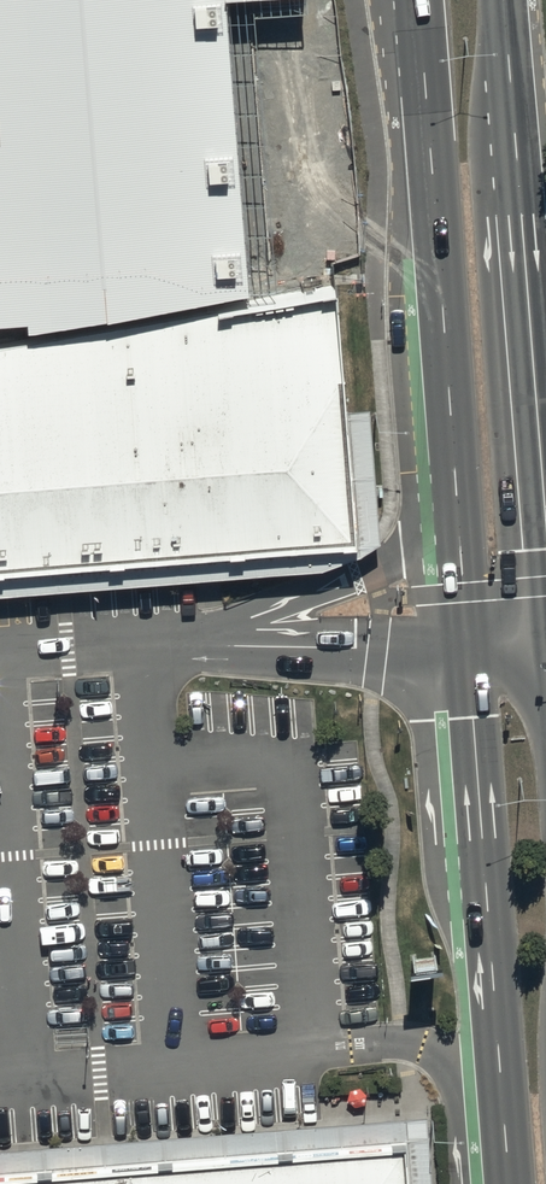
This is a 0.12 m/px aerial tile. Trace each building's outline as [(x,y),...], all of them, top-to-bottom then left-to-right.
[(249,297),(241,199),(231,71),(226,3),(260,0),(0,0),(0,329),(28,327),(29,336),(249,297)] [(101,562),(186,555),(265,549),(361,542),(354,451),(343,284),(167,315),(0,345),(0,569),(101,562)] [(406,1133),(335,1137),(227,1146),(105,1156),(2,1162),(0,1162),(0,1183),(410,1183),(406,1133)]
